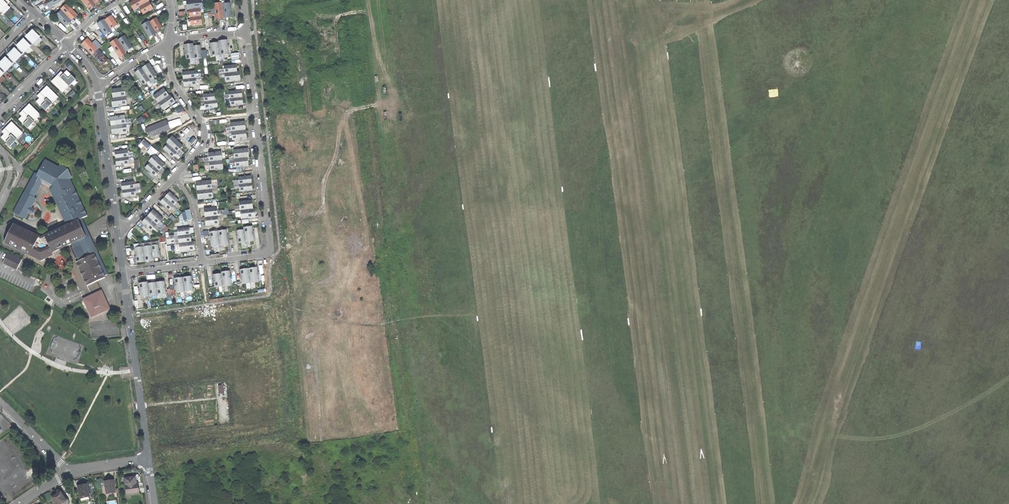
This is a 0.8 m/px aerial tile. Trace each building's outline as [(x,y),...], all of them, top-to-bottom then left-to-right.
[(1,12),(2,12),(8,6),(8,5),(3,0),(0,0),(0,11),(1,12)] [(44,2),(45,1),(46,3),(44,4),(45,5),(45,6),(47,5),(49,8),(62,1),(62,0),(44,0),(44,2)] [(88,8),(91,6),(93,8),(94,7),(95,7),(93,5),(97,2),(98,4),(99,4),(100,3),(99,1),(100,0),(82,0),(88,8)] [(149,0),(135,0),(129,3),(134,10),(139,7),(149,2),(149,1),(149,0)] [(186,1),(186,5),(187,10),(189,10),(200,8),(203,8),(202,0),(196,0),(186,1)] [(151,5),(150,3),(149,2),(139,7),(143,14),(153,9),(151,5)] [(213,3),(215,19),(219,18),(224,18),(222,4),(222,2),(213,3)] [(230,3),(222,4),(224,18),(227,17),(232,17),(230,3)] [(62,11),(56,16),(65,26),(68,24),(70,25),(71,24),(70,22),(74,18),(76,20),(76,19),(77,18),(76,16),(77,15),(67,4),(61,9),(62,11)] [(11,8),(8,6),(2,12),(5,15),(11,8)] [(200,8),(189,10),(189,13),(190,17),(201,16),(200,8)] [(49,14),(47,17),(55,25),(57,22),(49,14)] [(109,18),(107,19),(105,20),(111,29),(118,25),(112,16),(109,18)] [(202,24),(201,16),(190,17),(190,22),(191,26),(202,24)] [(150,22),(155,31),(157,31),(159,29),(161,28),(162,27),(157,18),(150,22)] [(104,20),(102,21),(100,22),(97,24),(105,36),(112,31),(111,29),(105,20),(104,20)] [(152,36),(154,34),(156,33),(155,31),(150,22),(149,21),(142,26),(149,37),(151,36),(152,36)] [(26,37),(34,45),(34,44),(40,38),(41,37),(35,32),(33,30),(30,34),(26,37)] [(118,40),(126,52),(127,51),(130,49),(131,48),(133,47),(125,36),(118,40)] [(43,41),(40,38),(34,44),(37,47),(43,41)] [(88,38),(86,40),(84,42),(82,44),(102,66),(105,63),(106,61),(108,60),(88,38)] [(17,46),(25,54),(26,52),(31,48),(32,46),(25,39),(21,42),(17,46)] [(127,53),(126,52),(118,40),(111,45),(120,58),(122,57),(124,55),(127,53)] [(211,56),(216,55),(224,54),(229,54),(227,40),(223,41),(218,41),(218,43),(216,43),(210,44),(211,56)] [(186,59),(190,59),(199,58),(202,57),(200,46),(197,46),(193,46),(193,44),(188,44),(184,45),(186,59)] [(8,56),(16,63),(17,62),(21,57),(23,56),(15,48),(12,52),(8,56)] [(7,72),(14,65),(6,57),(3,61),(0,64),(0,65),(7,72)] [(143,85),(146,83),(154,78),(157,75),(149,64),(146,66),(139,71),(135,73),(143,85)] [(224,66),(224,69),(225,77),(226,82),(240,80),(240,75),(239,71),(237,71),(236,68),(236,65),(224,66)] [(68,71),(65,74),(65,75),(69,79),(73,76),(68,71)] [(196,82),(195,74),(195,71),(183,72),(183,76),(184,83),(184,86),(196,85),(196,82)] [(55,79),(52,82),(63,93),(70,86),(62,78),(59,75),(55,79)] [(65,75),(62,78),(70,86),(76,80),(73,76),(69,79),(65,75)] [(157,82),(154,78),(146,83),(149,87),(157,82)] [(44,90),(41,93),(48,99),(52,104),(59,97),(48,86),(44,90)] [(126,101),(125,92),(124,88),(121,88),(112,89),(113,98),(112,98),(112,103),(113,107),(127,105),(126,101)] [(154,96),(156,99),(161,107),(164,110),(175,102),(173,99),(170,95),(168,96),(166,91),(164,89),(154,96)] [(68,95),(73,99),(77,94),(73,90),(68,95)] [(229,91),(230,94),(230,103),(231,106),(243,104),(242,100),(242,94),(241,90),(229,91)] [(37,102),(42,107),(47,102),(46,101),(48,99),(41,93),(38,96),(40,99),(39,100),(37,102)] [(204,96),(204,97),(205,106),(205,107),(205,109),(217,107),(216,93),(204,94),(204,96)] [(47,102),(42,107),(46,111),(53,104),(52,104),(48,99),(46,101),(47,102)] [(157,110),(161,107),(156,99),(151,102),(157,110)] [(24,111),(30,117),(35,122),(41,115),(30,104),(27,108),(24,111)] [(20,120),(25,125),(29,120),(28,119),(30,117),(24,111),(20,114),(23,117),(22,118),(20,120)] [(126,128),(125,119),(125,115),(110,117),(111,122),(112,130),(113,134),(127,132),(126,128)] [(25,125),(29,129),(35,122),(30,117),(28,119),(29,120),(25,125)] [(167,120),(147,128),(151,137),(170,129),(169,125),(167,120)] [(231,123),(231,127),(232,136),(233,140),(246,139),(246,134),(245,126),(244,121),(231,123)] [(9,126),(6,129),(13,135),(17,140),(24,133),(13,122),(9,126)] [(188,127),(181,131),(185,138),(192,133),(188,127)] [(13,135),(6,129),(3,132),(5,135),(4,136),(2,138),(7,143),(12,138),(11,137),(13,135)] [(18,140),(17,140),(13,135),(11,137),(12,138),(7,143),(11,147),(18,140)] [(174,156),(180,149),(181,148),(183,146),(172,136),(166,143),(168,144),(163,149),(172,158),(173,157),(174,156)] [(234,150),(234,154),(235,163),(236,167),(248,166),(248,161),(247,158),(249,157),(248,152),(248,148),(234,150)] [(180,149),(174,156),(178,159),(184,153),(180,149)] [(128,161),(127,153),(127,150),(115,152),(115,155),(117,163),(117,166),(129,164),(128,161)] [(209,156),(209,157),(210,166),(210,168),(211,170),(223,169),(221,152),(209,153),(209,156)] [(156,174),(162,168),(163,166),(165,165),(155,155),(149,162),(150,163),(145,168),(154,176),(155,175),(156,174)] [(50,188),(67,226),(79,220),(83,218),(88,216),(76,191),(71,179),(73,178),(69,170),(60,165),(59,167),(46,159),(38,174),(35,173),(25,192),(35,198),(43,184),(50,188)] [(166,172),(162,168),(156,174),(160,178),(166,172)] [(239,177),(239,180),(240,189),(240,191),(252,190),(252,185),(251,179),(251,176),(239,177)] [(212,193),(211,184),(211,180),(196,182),(197,186),(198,194),(198,199),(213,198),(212,193)] [(135,193),(134,184),(134,181),(122,183),(122,186),(123,194),(124,197),(136,196),(135,193)] [(37,199),(35,198),(25,192),(14,213),(26,220),(37,199)] [(171,209),(177,202),(179,200),(170,192),(168,195),(162,200),(160,203),(169,211),(171,209)] [(239,202),(240,206),(241,215),(241,219),(255,217),(255,212),(254,208),(253,209),(252,204),(252,200),(239,202)] [(181,206),(177,202),(171,209),(175,212),(181,206)] [(218,220),(217,211),(217,207),(204,209),(205,212),(206,220),(206,226),(219,224),(218,220)] [(154,228),(160,222),(163,218),(154,210),(151,213),(145,219),(142,223),(151,231),(154,228)] [(72,245),(80,261),(95,254),(105,276),(109,274),(87,227),(83,218),(79,220),(87,238),(72,245)] [(45,236),(50,247),(53,254),(72,245),(87,238),(79,220),(67,226),(45,236)] [(164,225),(160,222),(154,228),(158,232),(164,225)] [(10,234),(5,244),(42,262),(54,256),(53,254),(50,247),(42,251),(35,248),(40,236),(15,224),(10,234)] [(178,232),(174,233),(176,252),(194,250),(194,246),(193,241),(191,241),(191,238),(190,231),(189,227),(177,229),(178,232)] [(240,243),(241,243),(250,241),(251,241),(254,241),(252,227),(243,228),(244,230),(237,231),(238,243),(240,243)] [(216,246),(224,245),(226,245),(229,244),(227,230),(209,232),(210,236),(208,236),(209,240),(210,240),(211,247),(213,246),(216,246)] [(160,257),(158,245),(140,247),(134,248),(136,262),(139,262),(146,261),(149,261),(149,262),(150,262),(150,261),(154,260),(153,258),(155,258),(160,257)] [(23,260),(9,253),(4,264),(17,271),(23,260)] [(80,261),(77,263),(88,286),(106,278),(105,276),(95,254),(80,261)] [(242,284),(246,284),(255,282),(259,282),(257,267),(254,268),(243,269),(240,270),(242,284)] [(215,287),(219,287),(228,286),(232,285),(230,271),(226,272),(221,272),(221,274),(217,274),(213,275),(215,287)] [(176,293),(180,292),(189,291),(193,290),(191,276),(187,277),(178,278),(174,279),(176,293)] [(141,297),(162,294),(166,294),(164,282),(159,282),(152,283),(148,284),(148,282),(144,283),(139,284),(141,297)] [(102,290),(83,299),(92,318),(111,309),(102,290)] [(126,478),(128,495),(140,493),(139,488),(138,483),(136,483),(135,477),(126,478)] [(107,493),(116,492),(115,480),(109,480),(105,481),(107,493)] [(78,486),(81,498),(90,496),(87,484),(83,485),(78,486)] [(61,503),(64,503),(68,501),(64,493),(62,494),(60,491),(56,494),(52,497),(57,503),(60,503),(61,503)]
